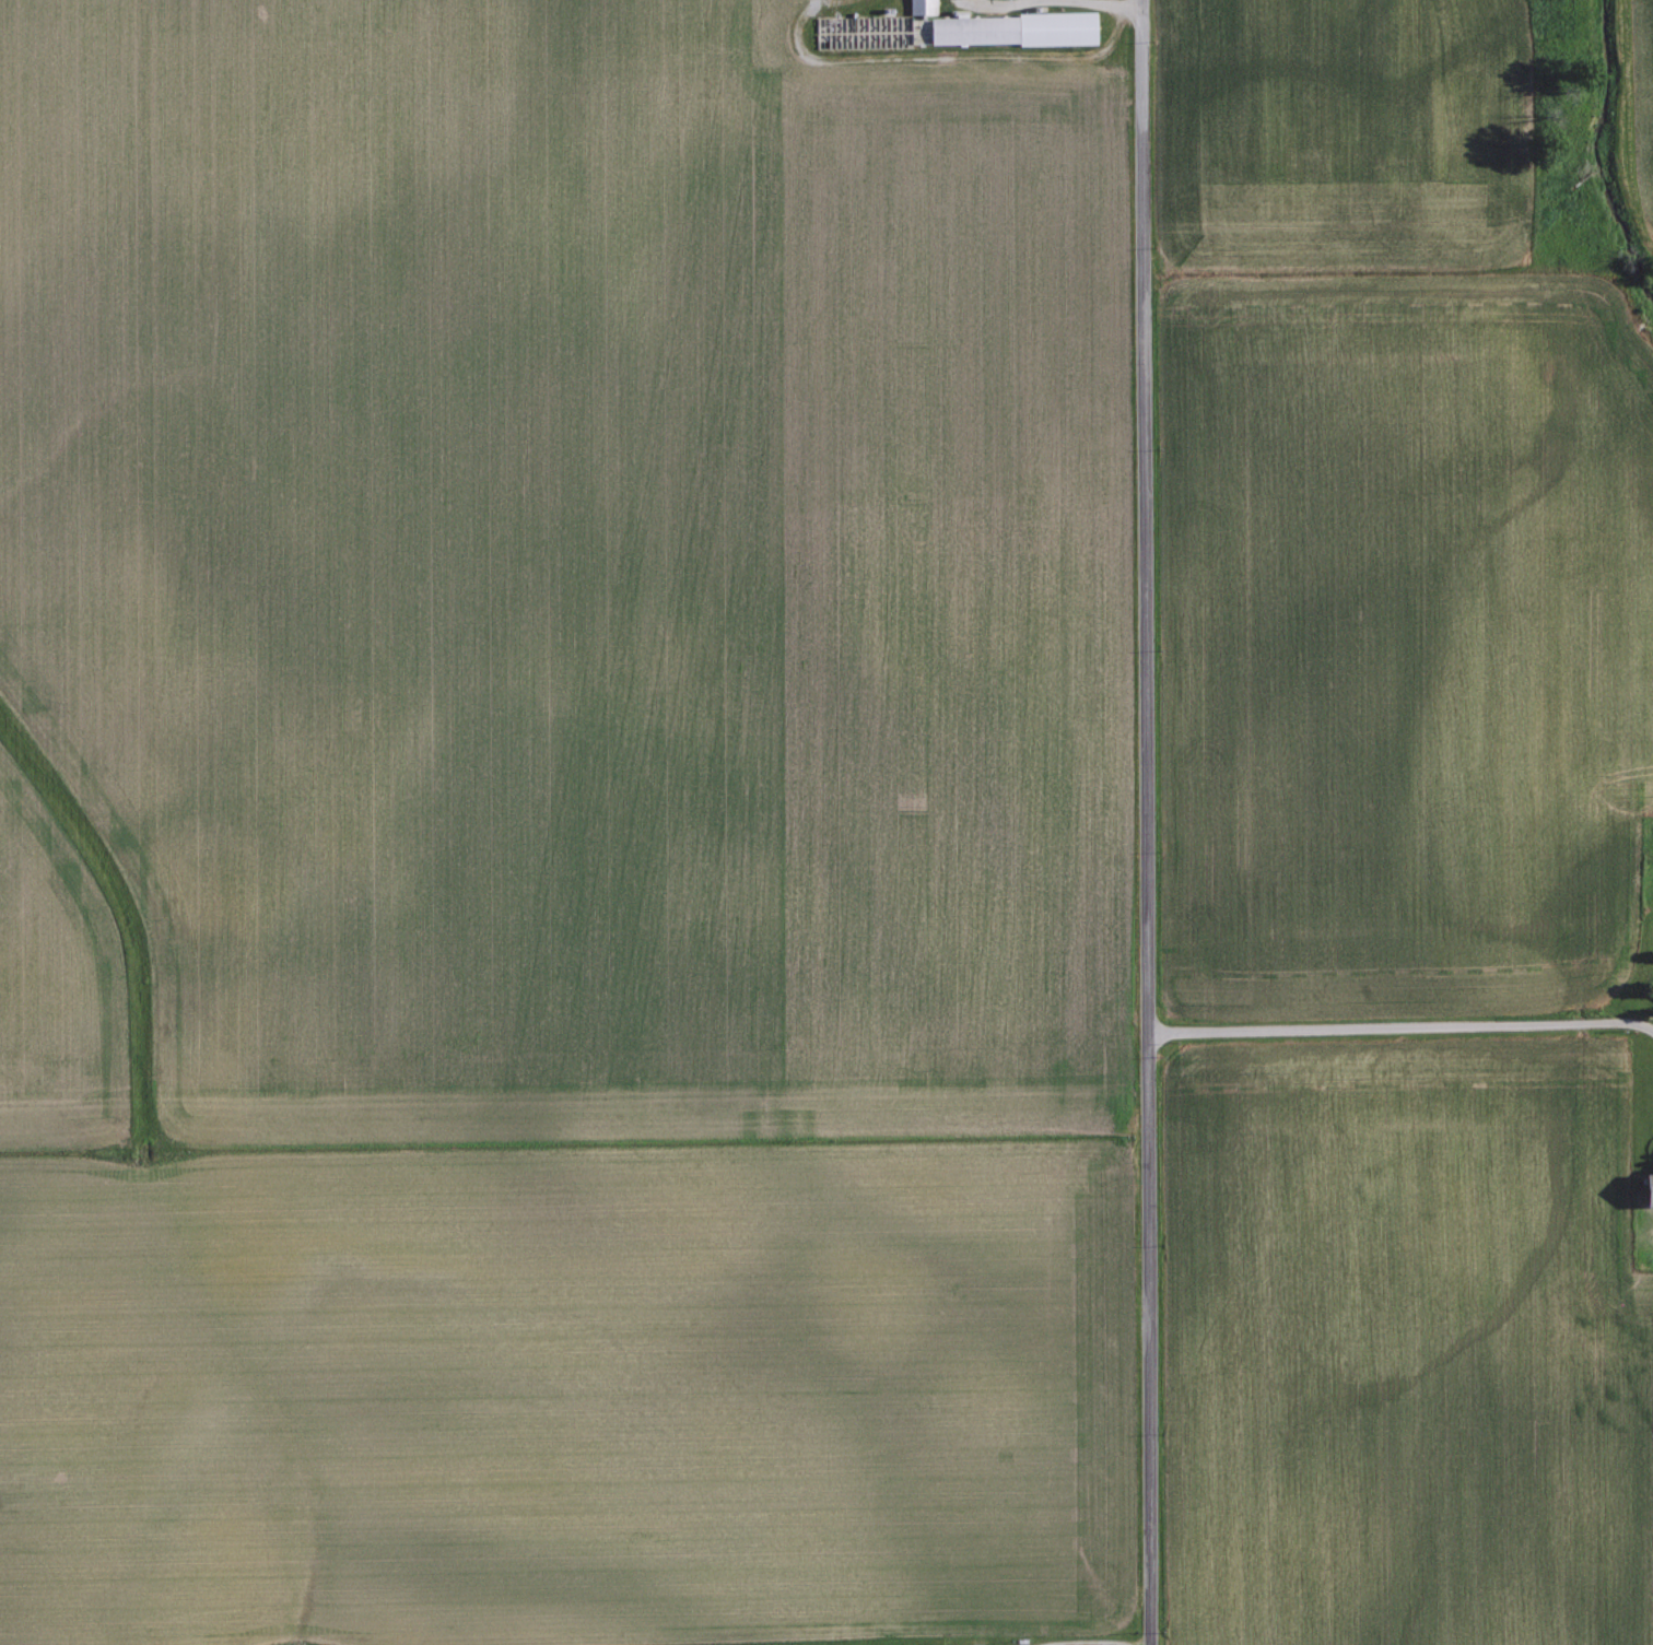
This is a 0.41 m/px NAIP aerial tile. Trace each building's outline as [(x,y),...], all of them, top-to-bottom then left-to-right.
[(1643,1174),(1643,1206),(1652,1206),(1652,1173),(1643,1174)]
